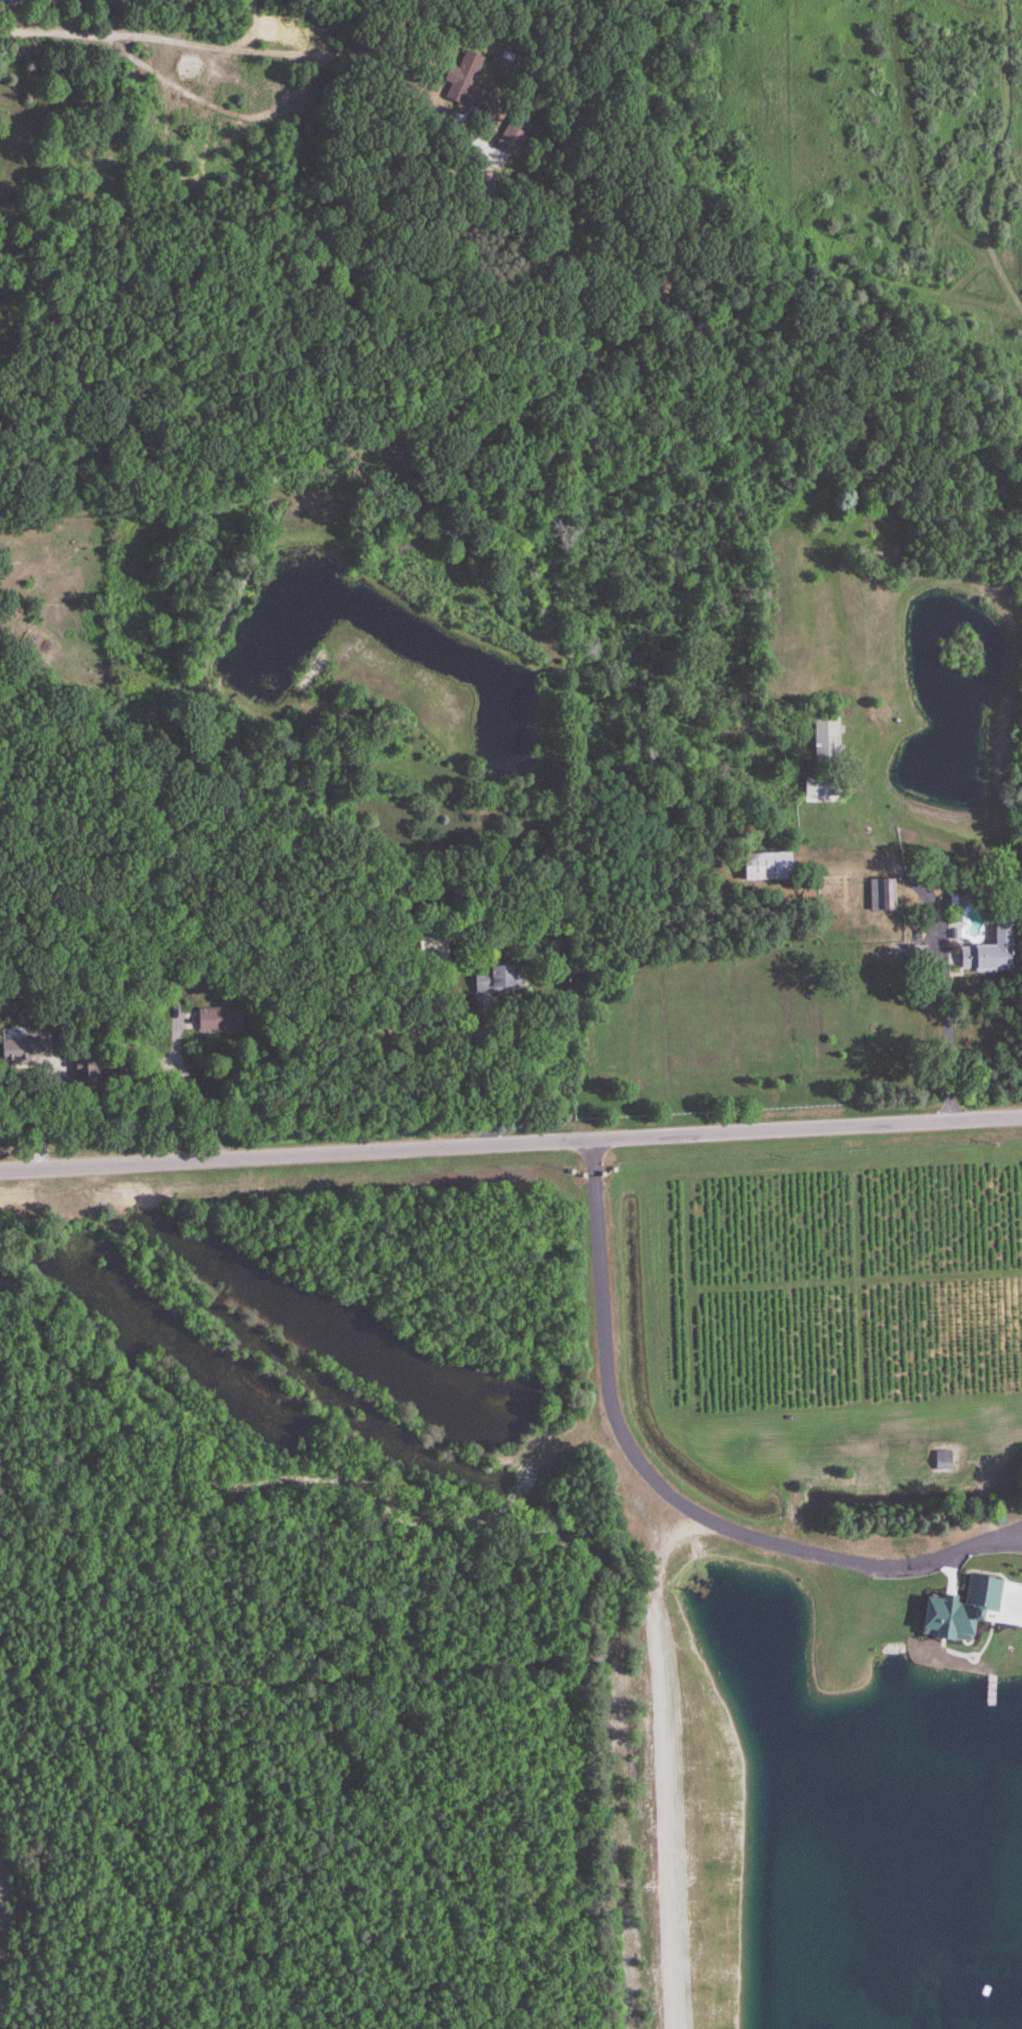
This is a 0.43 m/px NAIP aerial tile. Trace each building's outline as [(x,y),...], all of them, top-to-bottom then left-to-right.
[(447,100),(467,106),(483,54),(463,48),(447,100)] [(532,125),(511,115),(496,145),(517,156),(532,125)] [(814,718),(814,758),(839,758),(839,718),(814,718)] [(789,853),(742,853),(742,880),(789,880),(789,853)] [(894,879),(870,880),(870,911),(895,911),(894,879)] [(960,948),(961,972),(1011,971),(1010,925),(993,926),(993,947),(960,948)] [(418,936),(418,960),(446,960),(446,936),(418,936)] [(474,967),(474,991),(517,992),(517,968),(474,967)] [(197,1009),(197,1030),(230,1030),(230,1009),(197,1009)] [(30,1065),(30,1057),(48,1058),(48,1040),(0,1039),(0,1064),(30,1065)] [(951,1470),(951,1451),(935,1451),(935,1470),(951,1470)]
